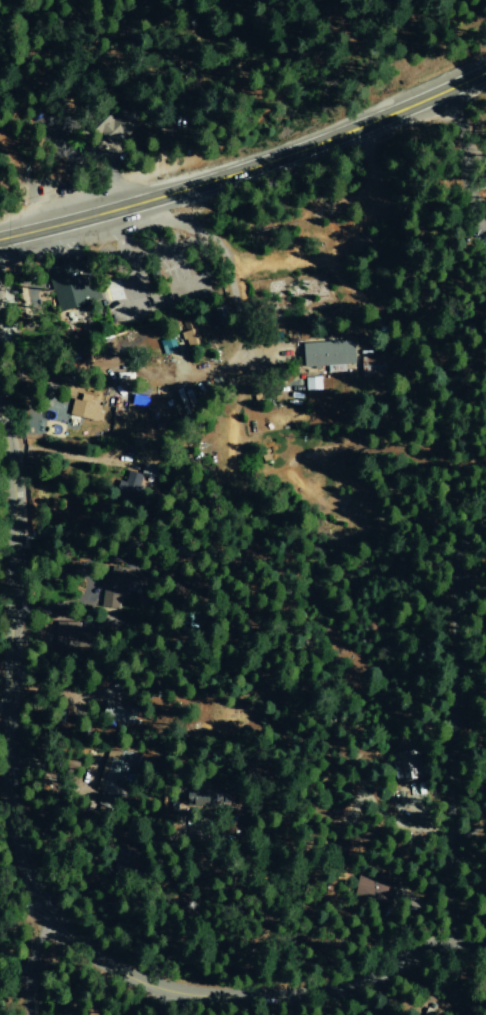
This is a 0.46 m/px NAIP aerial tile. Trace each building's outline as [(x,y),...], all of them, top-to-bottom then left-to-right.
[(92,130),(110,148),(135,122),(116,105),(92,130)] [(41,266),(56,309),(99,297),(84,254),(41,266)] [(158,339),(162,354),(175,351),(172,336),(158,339)] [(302,366),(355,363),(354,340),(300,342),(302,366)] [(304,377),(304,390),(320,390),(320,377),(304,377)] [(123,482),(118,480),(112,496),(132,502),(140,480),(125,475),(123,482)] [(125,571),(104,568),(98,611),(119,614),(125,571)] [(80,623),(54,622),(54,646),(79,646),(80,623)] [(425,775),(418,747),(390,754),(397,782),(425,775)]
